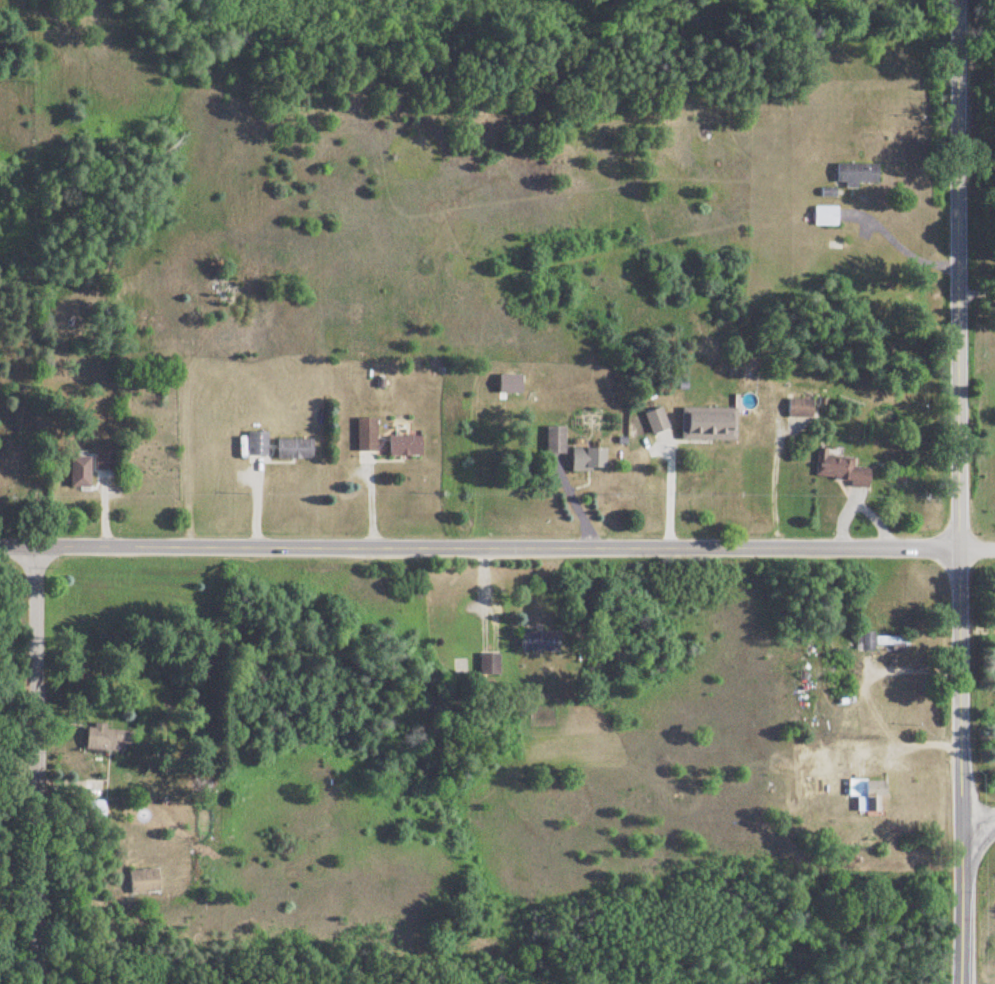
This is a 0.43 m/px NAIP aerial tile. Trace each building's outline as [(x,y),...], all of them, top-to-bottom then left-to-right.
[(875,165),(831,164),(831,185),(875,185),(875,165)] [(808,225),(834,225),(834,207),(808,207),(808,225)] [(809,399),(785,399),(785,417),(809,417),(809,399)] [(677,441),(734,441),(734,408),(677,408),(677,441)] [(661,431),(657,410),(644,413),(647,433),(661,431)] [(374,418),(353,418),(353,452),(374,452),(374,418)] [(542,427),(542,459),(562,459),(562,427),(542,427)] [(245,455),(265,455),(265,432),(245,432),(245,455)] [(419,456),(419,436),(386,436),(386,456),(419,456)] [(273,459),(311,459),(311,438),(273,438),(273,459)] [(603,469),(603,447),(567,447),(567,469),(603,469)] [(811,478),(846,479),(846,486),(867,487),(868,468),(849,467),(849,458),(833,457),(834,448),(812,448),(811,478)] [(88,488),(88,460),(68,460),(68,488),(88,488)] [(518,652),(556,652),(556,631),(518,631),(518,652)] [(872,633),(855,633),(855,649),(905,649),(905,637),(872,637),(872,633)] [(498,654),(476,654),(476,681),(498,681),(498,654)] [(131,731),(82,730),(82,751),(121,751),(121,745),(130,745),(131,731)] [(862,781),(862,812),(885,812),(885,781),(862,781)] [(129,895),(158,892),(156,869),(126,872),(129,895)]
